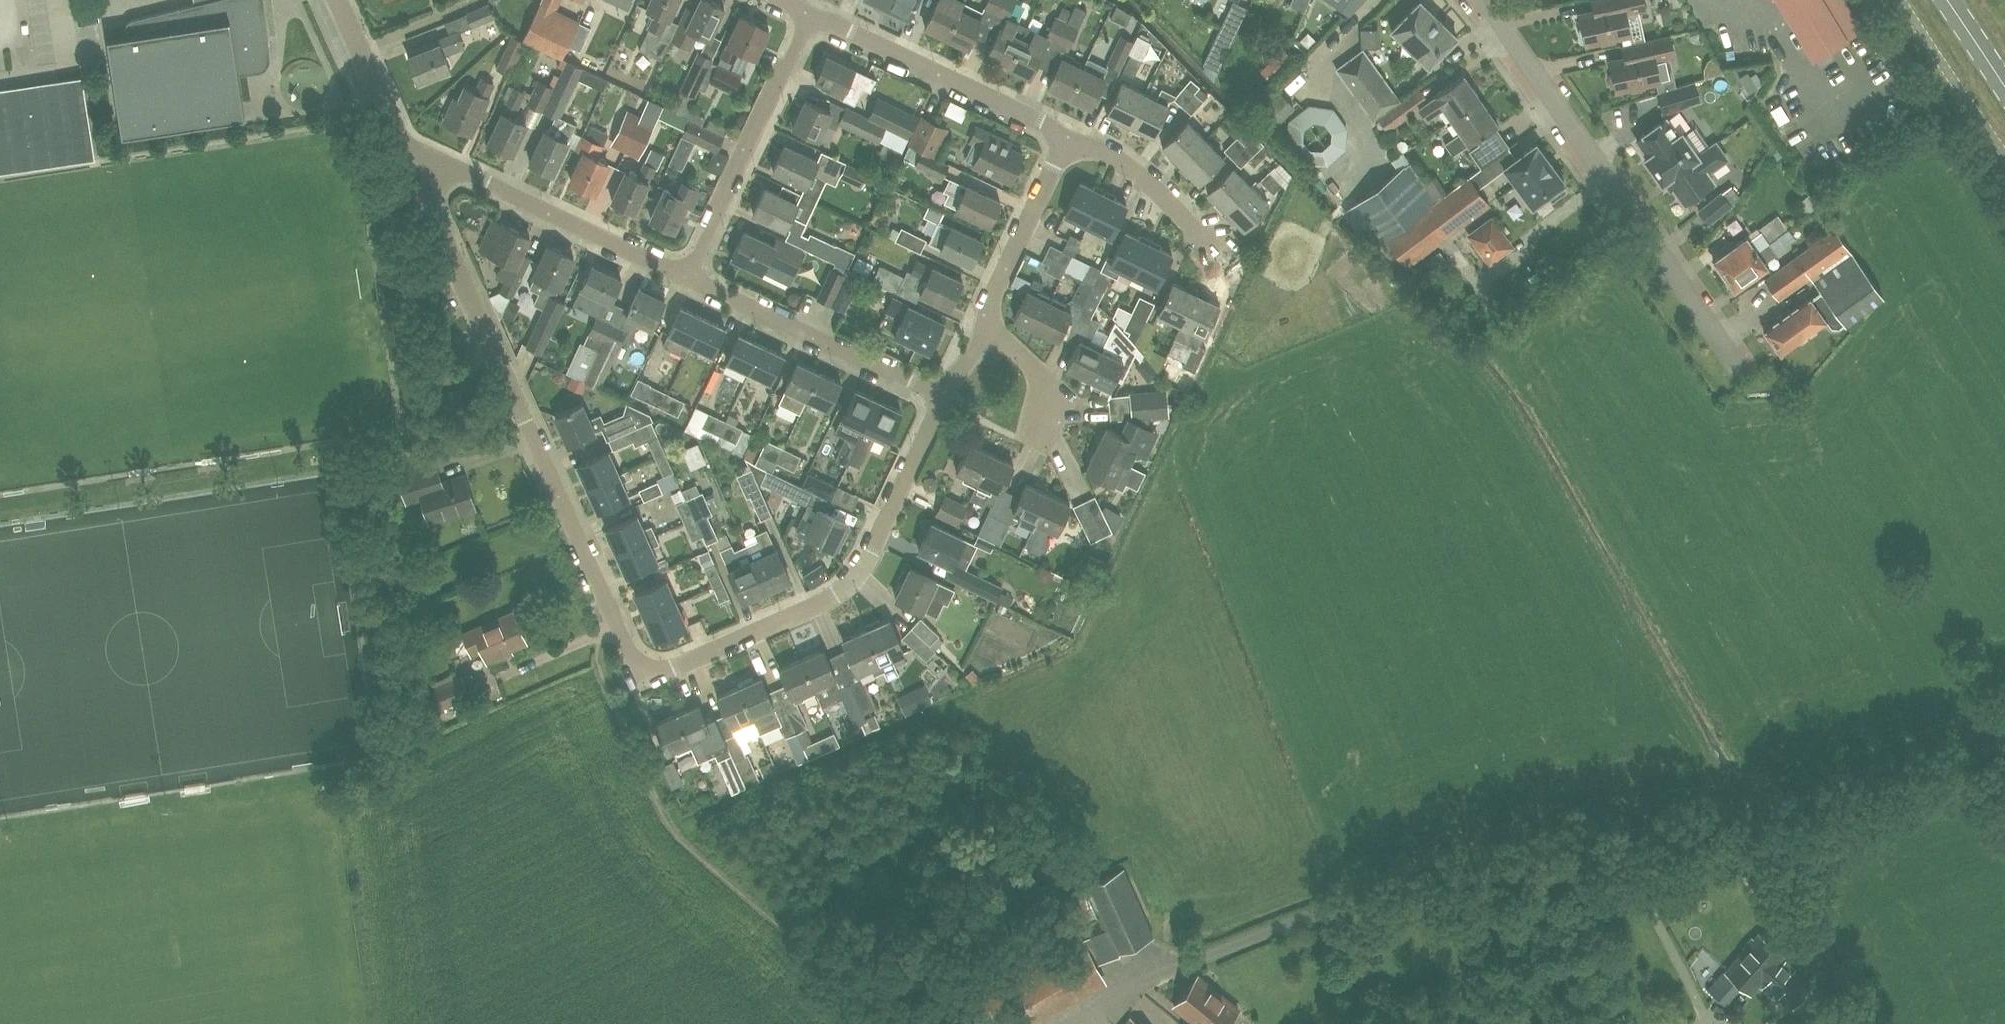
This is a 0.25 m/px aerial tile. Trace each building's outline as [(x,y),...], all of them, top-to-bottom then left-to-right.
[(126,36),(107,39),(122,136),(245,118),(238,75),(258,72),(260,72),(263,71),(265,69),(267,67),(269,64),(270,62),(270,59),(270,56),(264,0),(210,0),(132,19),(129,20),(127,23),(125,25),(125,29),(125,30),(126,36)] [(579,23),(580,21),(556,10),(561,0),(540,0),(538,3),(539,3),(522,40),(521,41),(525,42),(561,60),(568,46),(579,23)] [(669,42),(660,38),(668,20),(669,20),(678,0),(650,0),(646,9),(655,14),(639,50),(648,54),(661,60),(669,42)] [(723,8),(706,0),(700,0),(692,18),(684,14),(671,41),(689,49),(696,34),(708,40),(723,8)] [(890,0),(867,0),(886,9),(890,0)] [(886,9),(908,19),(917,0),(890,0),(886,9)] [(962,3),(955,0),(939,0),(938,0),(937,0),(924,28),(946,38),(962,3)] [(983,9),(994,15),(1001,0),(987,0),(983,9)] [(994,15),(1007,21),(1016,0),(1001,0),(994,15)] [(1287,6),(1302,12),(1308,0),(1290,0),(1287,6)] [(1627,14),(1643,10),(1641,0),(1592,0),(1595,11),(1579,15),(1582,28),(1580,29),(1578,32),(1580,41),(1583,42),(1585,42),(1586,44),(1629,35),(1624,14),(1627,14)] [(1845,39),(1822,0),(1777,0),(1812,59),(1845,39)] [(1456,38),(1419,2),(1390,31),(1428,67),(1456,38)] [(488,3),(466,13),(472,28),(494,18),(488,3)] [(962,3),(946,38),(968,48),(981,20),(979,20),(983,13),(962,3)] [(1072,11),(1056,44),(1069,50),(1078,29),(1077,29),(1086,10),(1075,5),(1072,11)] [(1044,38),(1056,44),(1072,11),(1062,7),(1057,17),(1055,16),(1044,38)] [(1218,71),(1242,22),(1228,15),(1204,65),(1218,71)] [(741,76),(729,70),(738,51),(754,59),(768,29),(741,17),(718,64),(717,64),(716,65),(711,63),(713,59),(712,59),(694,99),(703,80),(733,95),(741,76)] [(1008,67),(1026,28),(1013,22),(1011,27),(1004,23),(1001,30),(999,29),(986,57),(1008,67)] [(579,23),(568,46),(580,52),(591,28),(579,23)] [(105,26),(86,26),(86,41),(105,41),(105,26)] [(1026,28),(1008,67),(1029,78),(1043,50),(1041,49),(1044,43),(1037,39),(1039,34),(1026,28)] [(457,33),(450,35),(417,49),(419,53),(407,57),(417,82),(449,69),(443,55),(463,48),(457,33)] [(1106,64),(1108,65),(1120,71),(1134,42),(1120,35),(1106,64)] [(521,41),(522,40),(511,36),(495,69),(510,76),(525,42),(521,41)] [(1616,91),(1627,88),(1659,81),(1654,61),(1673,57),(1669,36),(1622,46),(1625,58),(1609,62),(1612,75),(1610,75),(1608,78),(1610,87),(1613,89),(1615,89),(1616,91)] [(1285,71),(1295,61),(1284,50),(1274,60),(1285,71)] [(1362,50),(1335,70),(1366,112),(1392,93),(1362,50)] [(684,117),(693,99),(694,99),(712,59),(697,51),(678,92),(679,92),(671,110),(684,117)] [(1133,77),(1141,61),(1130,55),(1122,72),(1133,77)] [(870,92),(875,82),(853,71),(854,69),(826,56),(815,80),(828,87),(827,89),(841,96),(848,82),(870,92)] [(612,72),(608,84),(651,97),(661,63),(648,59),(642,81),(612,72)] [(1067,101),(1084,65),(1070,59),(1068,62),(1060,59),(1047,86),(1051,88),(1049,92),(1067,101)] [(566,60),(552,88),(542,111),(555,117),(547,133),(544,131),(529,163),(552,174),(575,125),(559,117),(577,79),(583,68),(582,68),(566,60)] [(1086,60),(1084,65),(1067,101),(1086,109),(1088,105),(1091,107),(1104,79),(1102,78),(1106,70),(1086,60)] [(597,75),(592,86),(603,91),(608,80),(597,75)] [(1451,121),(1479,101),(1463,77),(1462,76),(1433,96),(1434,96),(1418,107),(1426,118),(1441,107),(1451,121)] [(480,77),(473,92),(465,88),(459,101),(454,99),(443,122),(470,135),(494,84),(480,77)] [(1181,107),(1199,86),(1191,79),(1176,95),(1161,88),(1156,100),(1144,94),(1126,129),(1138,135),(1140,131),(1152,137),(1169,101),(1173,100),(1181,107)] [(542,111),(552,88),(538,81),(527,104),(542,111)] [(1694,81),(1656,93),(1662,114),(1700,101),(1694,81)] [(1126,129),(1144,94),(1121,83),(1105,114),(1118,120),(1116,124),(1126,129)] [(83,120),(78,85),(0,97),(0,155),(81,142),(78,121),(83,120)] [(1199,86),(1181,107),(1190,115),(1209,95),(1199,86)] [(512,117),(523,93),(514,88),(488,143),(511,154),(526,124),(512,117)] [(1274,125),(1292,107),(1279,93),(1260,112),(1274,125)] [(918,116),(877,96),(867,118),(907,138),(918,116)] [(639,116),(623,152),(638,159),(663,107),(647,101),(639,116)] [(902,153),(908,139),(830,102),(826,111),(806,101),(792,128),(817,140),(824,125),(836,130),(839,124),(878,143),(879,141),(902,153)] [(1376,118),(1386,133),(1410,117),(1399,101),(1376,118)] [(1479,101),(1451,121),(1460,134),(1445,145),(1444,145),(1452,156),(1468,145),(1497,125),(1496,124),(1479,101)] [(1355,149),(1321,104),(1288,129),(1322,174),(1355,149)] [(1783,107),(1774,113),(1783,127),(1793,121),(1783,107)] [(623,152),(639,116),(626,110),(609,146),(623,152)] [(935,159),(935,158),(949,129),(920,116),(906,145),(909,146),(935,159)] [(1661,182),(1715,143),(1696,156),(1680,134),(1677,136),(1665,119),(1636,139),(1648,157),(1645,159),(1661,182)] [(724,136),(701,125),(687,121),(681,136),(691,142),(716,154),(724,136)] [(1177,168),(1205,140),(1187,122),(1161,147),(1171,156),(1168,159),(1177,168)] [(607,164),(596,158),(608,133),(591,126),(585,138),(580,136),(574,149),(583,154),(570,182),(594,193),(607,164)] [(971,141),(973,142),(965,159),(975,163),(974,165),(999,177),(999,176),(1011,179),(1022,155),(995,143),(998,138),(977,128),(971,141)] [(1245,146),(1232,159),(1240,167),(1253,154),(1253,155),(1264,144),(1255,136),(1245,146)] [(1245,146),(1236,138),(1223,151),(1232,159),(1245,146)] [(1205,140),(1177,168),(1185,177),(1188,174),(1198,184),(1223,159),(1205,140)] [(1715,143),(1661,182),(1661,183),(1667,179),(1684,203),(1714,182),(1707,172),(1726,159),(1715,143)] [(1490,161),(1502,152),(1497,144),(1485,152),(1480,145),(1470,152),(1481,168),(1490,161)] [(1531,205),(1532,207),(1534,206),(1533,205),(1547,195),(1551,202),(1565,192),(1560,186),(1562,184),(1564,183),(1563,182),(1562,182),(1536,146),(1535,144),(1534,145),(1516,159),(1505,167),(1505,166),(1503,167),(1504,169),(1505,169),(1531,205)] [(817,161),(784,146),(773,172),(805,186),(811,174),(826,181),(832,168),(817,161)] [(935,159),(909,146),(903,159),(915,165),(915,166),(941,178),(948,165),(935,158),(935,159)] [(647,183),(654,168),(657,170),(665,155),(651,148),(644,161),(636,177),(625,172),(611,202),(633,212),(647,183)] [(1336,188),(1360,172),(1354,163),(1330,180),(1336,188)] [(847,164),(840,177),(839,178),(861,187),(867,174),(847,164)] [(1250,187),(1249,186),(1232,168),(1206,193),(1216,203),(1213,205),(1221,213),(1250,187)] [(1260,180),(1272,193),(1281,185),(1269,172),(1260,180)] [(1371,249),(1384,239),(1385,240),(1423,211),(1398,179),(1389,185),(1387,182),(1355,206),(1344,215),(1371,249)] [(1423,211),(1385,240),(1404,266),(1484,207),(1488,204),(1487,202),(1485,204),(1466,179),(1437,200),(1423,211)] [(989,225),(1000,202),(966,187),(966,188),(949,180),(944,192),(948,194),(943,203),(989,225)] [(1087,226),(1104,190),(1093,185),(1091,189),(1079,183),(1064,214),(1087,226)] [(665,189),(650,220),(655,222),(653,226),(667,233),(669,229),(673,231),(680,216),(685,219),(698,190),(687,184),(682,197),(665,189)] [(782,186),(778,195),(764,189),(752,214),(785,229),(785,228),(800,235),(806,224),(791,217),(801,195),(782,186)] [(1233,220),(1243,230),(1268,205),(1265,202),(1250,187),(1221,213),(1230,223),(1233,220)] [(1104,190),(1087,226),(1110,237),(1126,205),(1113,199),(1115,195),(1104,190)] [(1708,224),(1731,205),(1719,190),(1695,210),(1708,224)] [(1818,206),(1809,194),(1798,203),(1806,215),(1818,206)] [(1723,273),(1787,229),(1778,214),(1757,228),(1760,231),(1748,240),(1745,236),(1713,259),(1723,273)] [(1489,262),(1510,247),(1491,220),(1470,235),(1489,262)] [(501,261),(515,267),(521,253),(529,237),(504,226),(504,227),(492,221),(479,250),(501,261)] [(981,242),(939,222),(929,243),(940,249),(940,250),(970,265),(981,242)] [(1780,352),(1823,321),(1829,329),(1838,329),(1847,324),(1846,322),(1883,296),(1851,252),(1849,253),(1833,227),(1791,254),(1760,280),(1780,303),(1810,278),(1812,280),(1820,291),(1809,299),(1808,297),(1790,310),(1788,308),(1775,318),(1777,320),(1763,330),(1780,352)] [(1734,288),(1766,265),(1776,253),(1789,244),(1781,234),(1788,229),(1787,229),(1723,273),(1734,288)] [(777,240),(774,246),(744,232),(731,258),(762,273),(767,260),(794,273),(804,252),(777,240)] [(1103,292),(1111,276),(1116,279),(1120,270),(1132,276),(1150,240),(1139,235),(1137,238),(1125,232),(1112,259),(1107,256),(1092,286),(1103,292)] [(847,269),(847,268),(855,254),(835,244),(835,246),(809,233),(802,248),(835,263),(847,269)] [(1062,251),(1071,256),(1073,257),(1082,240),(1070,234),(1062,251)] [(1150,240),(1132,276),(1156,287),(1171,255),(1159,249),(1161,245),(1150,240)] [(1071,256),(1062,251),(1049,245),(1044,256),(1066,267),(1071,256)] [(540,353),(552,328),(563,303),(552,298),(557,288),(558,288),(573,258),(547,246),(533,277),(534,277),(529,289),(538,293),(533,305),(543,309),(526,346),(540,353)] [(1082,281),(1092,286),(1107,256),(1107,255),(1097,250),(1082,281)] [(949,309),(962,282),(932,268),(931,269),(916,261),(910,273),(926,281),(919,294),(949,309)] [(830,305),(847,269),(835,263),(833,268),(831,267),(816,298),(830,305)] [(619,306),(610,302),(620,280),(591,266),(580,289),(582,289),(576,301),(586,306),(592,294),(604,299),(583,344),(598,352),(619,306)] [(897,293),(904,278),(879,266),(872,281),(897,293)] [(847,269),(830,305),(844,312),(859,281),(856,279),(859,274),(847,268),(847,269)] [(509,297),(510,298),(513,299),(523,275),(513,271),(508,269),(504,278),(498,292),(509,297)] [(1035,330),(1051,297),(1039,291),(1043,284),(1033,280),(1028,291),(1027,291),(1013,319),(1035,330)] [(1082,310),(1093,287),(1082,281),(1070,305),(1082,310)] [(1180,326),(1197,290),(1186,285),(1184,289),(1172,283),(1152,323),(1146,321),(1146,320),(1134,344),(1143,355),(1156,326),(1162,329),(1167,319),(1180,326)] [(1093,287),(1082,310),(1092,315),(1103,292),(1093,287)] [(629,310),(619,306),(598,352),(584,381),(600,389),(613,359),(617,349),(618,350),(621,342),(628,346),(639,323),(651,329),(664,300),(639,289),(629,310)] [(1208,296),(1197,290),(1180,326),(1173,340),(1186,346),(1191,348),(1178,376),(1189,381),(1204,348),(1199,346),(1204,335),(1219,305),(1206,299),(1208,296)] [(1146,320),(1146,321),(1155,303),(1140,296),(1123,330),(1127,335),(1134,344),(1146,320)] [(1051,297),(1035,330),(1057,340),(1070,312),(1063,308),(1065,304),(1051,297)] [(513,321),(520,304),(509,299),(502,316),(513,321)] [(892,314),(884,330),(929,352),(943,323),(892,299),(886,311),(892,314)] [(690,344),(702,318),(680,308),(668,334),(662,346),(684,357),(690,344)] [(702,318),(690,344),(712,355),(724,328),(702,318)] [(1087,379),(1103,346),(1090,340),(1099,323),(1090,318),(1066,368),(1087,379)] [(1127,335),(1123,330),(1115,322),(1103,346),(1087,379),(1109,390),(1122,363),(1126,365),(1134,351),(1123,345),(1127,335)] [(748,372),(760,346),(738,335),(726,362),(748,372)] [(760,346),(748,372),(770,382),(782,356),(760,346)] [(1159,373),(1147,358),(1141,362),(1136,367),(1149,383),(1160,374),(1159,373)] [(799,414),(818,373),(797,363),(784,389),(785,389),(778,404),(799,414)] [(818,373),(799,414),(806,399),(828,410),(840,384),(818,373)] [(669,395),(650,386),(643,400),(662,409),(669,395)] [(856,444),(863,431),(876,401),(855,390),(834,433),(846,439),(856,444)] [(1130,407),(1166,404),(1165,391),(1129,395),(1130,407)] [(684,402),(669,395),(662,409),(677,416),(684,402)] [(900,412),(876,401),(863,431),(874,436),(886,442),(900,412)] [(606,442),(608,441),(650,422),(652,421),(650,417),(649,416),(626,403),(625,404),(622,414),(604,422),(600,415),(588,420),(581,404),(555,416),(567,445),(594,434),(593,432),(601,429),(606,442)] [(1167,415),(1166,404),(1130,407),(1131,419),(1130,421),(1127,419),(1120,434),(1106,428),(1095,450),(1128,465),(1134,452),(1145,458),(1159,428),(1148,422),(1151,417),(1167,415)] [(709,413),(708,413),(701,429),(718,436),(725,422),(709,414),(709,413)] [(654,458),(665,454),(657,436),(650,422),(608,441),(612,451),(632,442),(635,447),(646,441),(654,458)] [(735,426),(725,422),(718,436),(735,445),(742,430),(735,426)] [(759,456),(755,465),(767,470),(772,473),(776,464),(782,449),(766,441),(759,456)] [(856,444),(848,461),(860,467),(868,450),(856,444)] [(975,487),(992,455),(969,444),(956,473),(964,476),(962,481),(975,487)] [(782,449),(776,464),(794,472),(801,457),(782,449)] [(1118,486),(1128,465),(1095,450),(1085,471),(1114,485),(1114,484),(1118,486)] [(587,488),(618,474),(608,451),(577,465),(587,488)] [(665,454),(654,458),(662,477),(673,473),(665,454)] [(992,455),(975,487),(969,499),(982,505),(983,503),(991,506),(992,507),(999,493),(1013,465),(992,455)] [(428,523),(474,509),(464,476),(436,485),(429,464),(397,475),(405,503),(420,498),(428,523)] [(761,492),(750,469),(737,475),(747,498),(749,497),(761,492)] [(760,484),(806,506),(813,493),(772,473),(767,470),(760,484)] [(831,500),(837,487),(808,473),(802,486),(831,500)] [(618,474),(587,488),(597,511),(628,497),(618,474)] [(643,502),(662,494),(657,482),(638,490),(643,502)] [(1032,528),(1047,495),(1025,485),(1012,513),(1020,517),(1018,521),(1032,527),(1032,528)] [(759,521),(771,516),(761,492),(749,497),(759,521)] [(694,522),(701,537),(705,545),(718,539),(707,517),(711,515),(702,493),(685,500),(693,518),(695,522),(694,522)] [(957,527),(967,505),(944,494),(934,516),(957,527)] [(1032,528),(1032,527),(1022,548),(1040,556),(1045,554),(1049,545),(1045,536),(1048,530),(1056,533),(1069,505),(1047,495),(1032,528)] [(693,518),(685,500),(675,504),(683,523),(693,518)] [(977,536),(988,541),(1002,512),(992,507),(991,506),(977,536)] [(805,536),(821,543),(820,547),(831,552),(836,550),(843,536),(839,534),(845,522),(818,509),(805,536)] [(1101,511),(1090,516),(1101,537),(1111,533),(1101,511)] [(1002,512),(988,541),(999,546),(1013,517),(1002,512)] [(651,526),(643,530),(636,516),(605,529),(616,553),(655,535),(651,526)] [(1090,516),(1080,520),(1079,521),(1090,543),(1101,537),(1090,516)] [(692,541),(701,537),(694,522),(695,522),(693,518),(683,523),(692,541)] [(952,562),(965,568),(976,546),(931,524),(918,550),(950,566),(952,562)] [(751,561),(765,591),(789,581),(775,550),(766,530),(754,535),(763,555),(751,561)] [(657,562),(651,548),(659,545),(655,535),(616,553),(626,576),(657,562)] [(765,591),(751,561),(740,566),(731,545),(719,551),(728,571),(742,602),(765,591)] [(712,587),(722,583),(714,564),(703,569),(712,587)] [(936,618),(943,603),(928,597),(935,581),(909,569),(895,599),(921,612),(921,611),(936,618)] [(1001,587),(973,573),(966,587),(965,588),(994,602),(995,601),(1008,607),(1012,598),(999,592),(1001,587)] [(644,617),(675,603),(665,580),(634,594),(644,617)] [(722,583),(712,587),(720,605),(731,601),(722,583)] [(675,603),(644,617),(654,640),(686,627),(675,603)] [(501,653),(524,643),(512,614),(463,635),(471,654),(482,650),(487,662),(502,655),(501,653)] [(911,627),(930,645),(938,636),(920,619),(911,627)] [(864,627),(865,630),(888,680),(898,675),(891,659),(903,653),(888,620),(880,624),(878,620),(864,627)] [(888,680),(865,630),(864,627),(863,627),(865,630),(842,641),(857,674),(870,668),(874,676),(883,672),(887,680),(888,680)] [(929,646),(930,645),(911,627),(901,639),(925,661),(935,651),(929,646)] [(800,659),(822,707),(838,700),(832,686),(837,684),(835,679),(835,678),(822,649),(800,659)] [(821,707),(822,707),(800,659),(778,669),(791,698),(793,702),(785,707),(797,733),(796,733),(802,748),(810,745),(803,730),(807,728),(796,702),(802,699),(802,698),(814,693),(821,707)] [(972,685),(979,678),(971,669),(964,676),(972,685)] [(423,691),(433,713),(471,696),(461,674),(423,691)] [(785,707),(776,711),(773,706),(760,677),(753,680),(751,677),(738,683),(739,686),(738,687),(759,734),(779,725),(785,738),(788,737),(794,751),(802,748),(796,733),(797,733),(785,707)] [(850,683),(864,714),(876,708),(862,677),(850,683)] [(861,723),(866,720),(865,718),(865,719),(863,714),(864,714),(850,683),(838,688),(855,726),(861,723)] [(924,685),(896,697),(904,715),(932,703),(924,685)] [(746,740),(759,734),(738,687),(716,697),(729,726),(737,722),(739,727),(740,726),(746,740)] [(724,739),(711,710),(702,714),(698,705),(675,715),(690,748),(696,762),(728,748),(724,739)] [(676,755),(690,748),(675,715),(653,725),(666,754),(674,750),(676,755)] [(874,715),(865,718),(866,720),(872,730),(879,727),(874,715)] [(731,755),(745,787),(759,781),(748,755),(746,756),(736,734),(724,739),(728,748),(731,755)] [(745,787),(731,755),(717,761),(731,793),(745,787)] [(672,762),(661,767),(671,789),(682,784),(672,762)] [(998,1023),(1034,1023),(1106,984),(1096,965),(1119,955),(1118,953),(1154,937),(1123,868),(1069,893),(1088,937),(1082,939),(982,997),(998,1023)] [(1162,937),(1171,934),(1165,915),(1156,918),(1162,937)] [(1776,957),(1777,958),(1780,953),(1757,934),(1753,939),(1750,936),(1742,945),(1745,948),(1726,971),(1749,990),(1759,979),(1759,978),(1776,957)] [(1782,962),(1777,958),(1776,957),(1759,978),(1759,979),(1764,983),(1761,986),(1771,994),(1774,991),(1791,1005),(1808,984),(1791,970),(1794,966),(1785,958),(1782,962)] [(1174,1007),(1194,1023),(1226,1023),(1238,1010),(1198,977),(1174,1007)]
